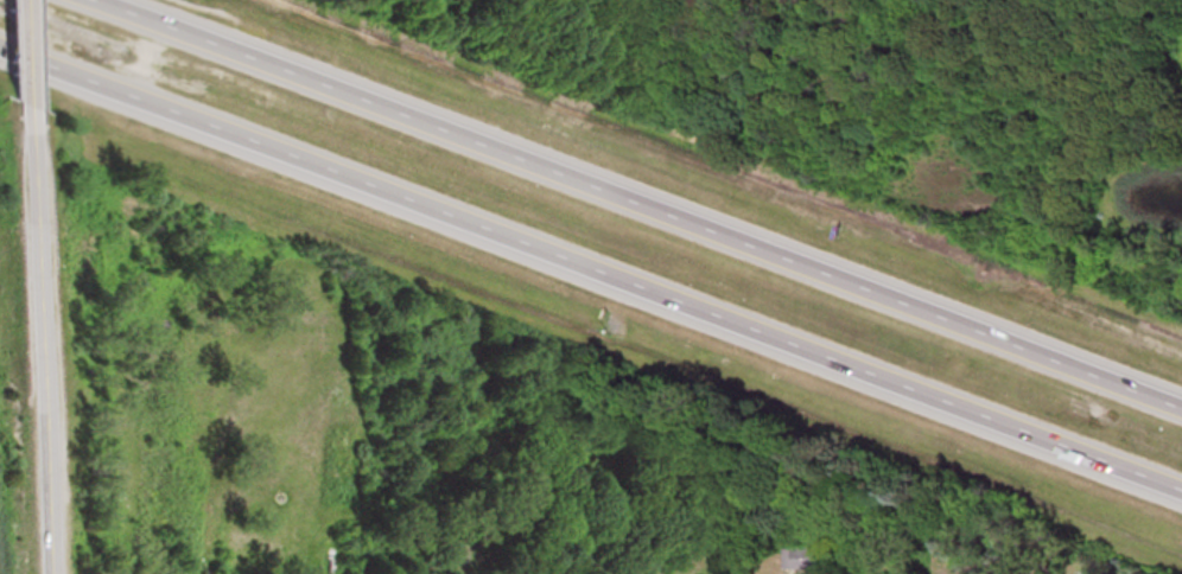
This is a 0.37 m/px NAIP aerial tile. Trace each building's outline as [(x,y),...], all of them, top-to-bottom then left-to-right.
[(816,568),(816,547),(780,547),(780,568),(816,568)]
